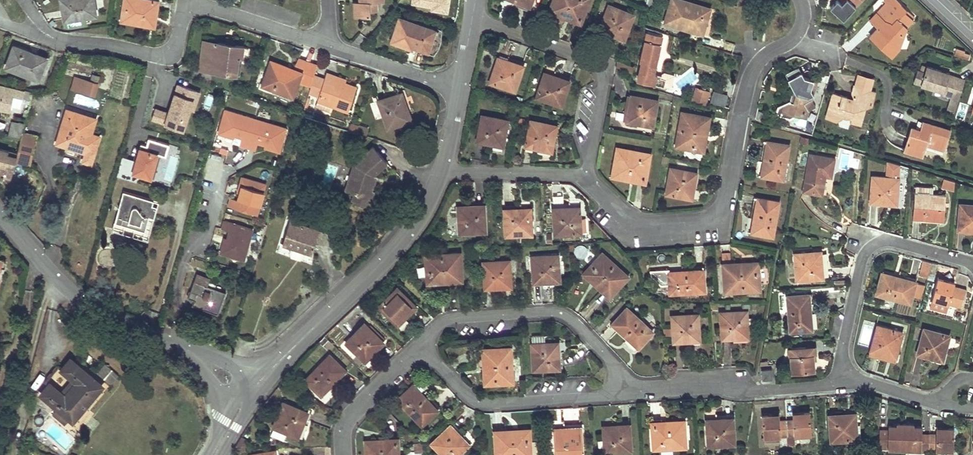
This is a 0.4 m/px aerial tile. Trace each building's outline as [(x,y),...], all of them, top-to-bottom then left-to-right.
[(63,9),(63,10),(64,10),(66,20),(96,15),(94,0),(66,0),(67,7),(62,8),(63,9)] [(151,19),(152,11),(157,12),(159,1),(152,0),(125,0),(122,22),(150,26),(151,19)] [(374,11),(377,11),(377,1),(384,1),(384,0),(360,0),(360,2),(356,2),(357,17),(370,17),(370,11),(374,11)] [(549,11),(580,23),(589,0),(553,0),(549,11)] [(706,21),(710,9),(681,0),(671,0),(665,22),(702,34),(706,21)] [(876,12),(883,19),(884,25),(879,25),(877,28),(873,31),(880,38),(882,36),(889,42),(888,45),(899,49),(904,34),(902,32),(900,30),(905,25),(906,26),(913,19),(905,11),(906,10),(899,3),(900,2),(897,0),(885,0),(883,2),(885,3),(876,12)] [(633,15),(621,10),(609,5),(599,29),(625,39),(633,15)] [(884,25),(883,19),(876,12),(869,20),(877,28),(879,25),(884,25)] [(412,47),(420,49),(427,52),(435,30),(399,18),(392,42),(411,48),(412,47)] [(657,31),(658,28),(659,25),(646,20),(644,27),(657,31)] [(657,31),(644,27),(643,32),(646,33),(639,62),(641,63),(637,81),(665,88),(666,81),(660,79),(661,76),(652,75),(661,32),(657,31)] [(880,38),(873,31),(869,35),(891,56),(899,49),(888,45),(889,42),(882,36),(880,38)] [(216,50),(215,61),(213,71),(237,75),(239,56),(242,57),(244,46),(204,40),(203,48),(216,50)] [(39,79),(43,69),(47,58),(14,46),(6,67),(39,79)] [(215,61),(216,50),(203,48),(200,70),(213,71),(215,61)] [(961,59),(964,52),(964,51),(957,49),(954,57),(961,59)] [(964,52),(961,59),(968,61),(970,54),(964,52)] [(515,91),(519,78),(522,66),(498,57),(489,82),(515,91)] [(272,89),(273,87),(273,86),(294,93),(302,72),(271,60),(261,85),(272,89)] [(617,60),(616,66),(632,72),(634,66),(617,60)] [(958,98),(964,79),(957,77),(957,76),(949,74),(949,73),(926,66),(924,72),(916,70),(913,82),(942,91),(940,98),(949,101),(950,97),(951,97),(951,96),(958,98)] [(809,95),(811,94),(813,93),(810,88),(813,80),(804,77),(798,67),(785,74),(793,88),(790,100),(778,106),(776,111),(779,116),(789,119),(793,117),(794,113),(801,115),(808,110),(816,106),(812,99),(809,95)] [(348,111),(356,87),(345,83),(333,79),(334,76),(326,73),(324,80),(314,76),(309,93),(319,96),(317,101),(333,106),(348,111)] [(561,106),(565,94),(570,81),(545,73),(536,97),(561,106)] [(873,79),(858,74),(854,86),(869,91),(873,79)] [(98,84),(90,81),(89,81),(85,92),(94,95),(96,89),(98,84)] [(176,81),(168,110),(154,106),(150,119),(187,130),(199,88),(176,81)] [(13,98),(14,96),(22,98),(23,98),(24,91),(0,85),(0,108),(10,110),(13,101),(13,98)] [(273,87),(272,89),(292,97),(294,93),(273,86),(273,87)] [(869,91),(854,86),(851,92),(852,97),(851,101),(845,100),(846,96),(833,93),(825,118),(835,121),(841,118),(842,117),(850,119),(850,122),(859,125),(869,91)] [(695,88),(692,99),(706,104),(710,92),(695,88)] [(715,89),(711,101),(725,106),(728,94),(715,89)] [(407,108),(402,93),(396,94),(399,101),(402,99),(405,109),(406,108),(407,108)] [(407,108),(406,108),(405,109),(402,99),(399,101),(396,94),(378,101),(388,128),(411,120),(407,108)] [(517,95),(515,102),(521,104),(523,97),(517,95)] [(627,122),(631,96),(627,95),(622,121),(627,122)] [(653,126),(655,113),(657,101),(631,96),(627,122),(653,126)] [(333,106),(317,101),(315,107),(331,112),(333,106)] [(65,117),(72,119),(74,112),(67,109),(65,117)] [(240,146),(248,148),(256,119),(225,110),(219,134),(228,137),(230,130),(236,132),(234,136),(242,138),(240,146)] [(100,136),(96,135),(92,133),(96,119),(74,112),(72,119),(65,117),(57,144),(86,153),(83,161),(91,163),(100,136)] [(703,151),(706,133),(709,116),(682,112),(675,146),(703,151)] [(502,146),(505,133),(507,120),(482,116),(477,141),(502,146)] [(256,119),(248,148),(256,150),(258,142),(266,144),(267,140),(273,142),(271,148),(280,151),(287,127),(256,119)] [(20,123),(13,121),(11,127),(18,129),(20,123)] [(556,126),(543,123),(530,121),(525,146),(551,151),(556,126)] [(20,122),(20,123),(18,129),(11,127),(9,135),(21,138),(23,132),(25,123),(20,122)] [(359,126),(350,123),(348,131),(356,134),(359,126)] [(950,130),(938,126),(927,123),(924,132),(919,130),(912,128),(905,150),(923,156),(926,145),(944,150),(950,130)] [(142,136),(150,138),(157,140),(160,130),(145,125),(142,136)] [(369,129),(359,126),(356,134),(366,137),(369,129)] [(23,132),(21,138),(17,153),(15,161),(30,165),(37,136),(23,132)] [(800,136),(799,142),(808,144),(809,138),(800,136)] [(783,179),(786,162),(788,145),(768,141),(761,175),(783,179)] [(132,166),(140,168),(149,171),(155,147),(139,143),(132,166)] [(378,170),(387,162),(373,146),(354,164),(345,190),(354,193),(352,199),(369,205),(374,190),(371,190),(368,189),(373,174),(378,170)] [(488,159),(489,149),(477,148),(477,158),(488,159)] [(645,183),(648,168),(650,154),(617,148),(612,177),(645,183)] [(15,161),(17,153),(0,149),(0,175),(3,176),(4,173),(12,175),(15,161)] [(824,175),(828,176),(831,177),(834,159),(810,154),(803,191),(821,194),(824,175)] [(887,200),(891,201),(896,201),(898,179),(899,165),(887,161),(885,178),(872,177),(871,203),(887,204),(887,200)] [(184,182),(187,170),(178,167),(174,179),(184,182)] [(691,198),(694,185),(696,173),(671,168),(666,193),(691,198)] [(371,190),(378,170),(373,174),(368,189),(371,190)] [(230,198),(228,206),(258,214),(266,183),(242,177),(240,186),(246,187),(245,193),(240,192),(238,200),(230,198)] [(952,190),(955,180),(943,177),(940,187),(952,190)] [(932,194),(932,191),(933,187),(915,186),(913,219),(943,221),(945,195),(932,194)] [(148,239),(153,220),(158,201),(123,191),(113,230),(148,239)] [(467,195),(467,206),(475,206),(475,195),(467,195)] [(779,201),(768,199),(758,197),(752,231),(773,235),(779,201)] [(960,204),(958,230),(972,232),(972,205),(960,204)] [(485,232),(484,218),(484,205),(475,206),(467,206),(457,206),(459,233),(485,232)] [(581,233),(580,220),(579,207),(553,208),(555,234),(581,233)] [(532,235),(531,222),(530,209),(504,210),(505,236),(532,235)] [(253,229),(224,220),(221,228),(229,231),(227,238),(231,239),(229,245),(223,243),(220,253),(244,259),(253,229)] [(319,229),(289,220),(282,244),(291,246),(306,251),(312,253),(319,229)] [(306,251),(291,246),(289,253),(291,257),(300,259),(304,257),(306,251)] [(459,252),(442,254),(425,255),(427,283),(462,280),(459,252)] [(818,261),(817,257),(817,252),(795,254),(797,280),(822,278),(821,261),(818,261)] [(609,296),(618,286),(627,276),(602,253),(584,273),(609,296)] [(731,264),(730,253),(722,253),(723,264),(731,264)] [(559,281),(558,268),(557,255),(531,256),(533,283),(559,281)] [(483,262),(484,275),(485,288),(510,286),(508,260),(483,262)] [(919,270),(928,272),(931,263),(922,260),(919,270)] [(759,290),(758,276),(757,262),(731,264),(723,264),(724,292),(759,290)] [(212,273),(205,270),(199,268),(189,297),(194,299),(192,305),(218,314),(226,292),(207,285),(212,273)] [(704,291),(703,281),(703,270),(668,272),(670,294),(704,291)] [(897,278),(896,279),(896,280),(881,276),(876,294),(909,303),(914,283),(897,278)] [(953,286),(950,285),(947,284),(947,280),(937,277),(929,305),(945,310),(947,303),(960,307),(965,290),(953,286)] [(405,322),(406,321),(407,320),(405,317),(415,306),(397,288),(378,306),(401,329),(406,324),(405,322)] [(811,329),(810,312),(808,294),(787,296),(790,331),(811,329)] [(637,347),(644,339),(652,331),(626,308),(612,323),(637,347)] [(747,337),(747,324),(746,311),(720,312),(722,339),(747,337)] [(699,340),(699,327),(698,314),(671,315),(673,342),(699,340)] [(364,360),(373,351),(382,342),(364,324),(346,343),(364,360)] [(886,351),(891,353),(895,354),(902,332),(877,325),(870,351),(885,355),(886,351)] [(934,355),(938,356),(942,357),(949,335),(924,328),(917,354),(933,358),(934,355)] [(544,342),(544,339),(544,335),(532,336),(532,343),(531,343),(533,369),(559,368),(557,342),(544,342)] [(810,354),(807,354),(805,354),(805,347),(790,348),(791,372),(814,370),(813,359),(810,360),(810,354)] [(512,382),(511,365),(510,348),(482,349),(484,384),(512,382)] [(320,394),(332,382),(344,369),(329,354),(305,380),(320,394)] [(62,393),(56,388),(50,384),(42,394),(57,407),(52,414),(65,424),(67,422),(75,428),(119,375),(105,363),(97,373),(85,363),(81,367),(70,359),(62,369),(74,379),(62,393)] [(771,369),(762,370),(763,380),(772,380),(771,369)] [(412,385),(405,392),(397,400),(421,425),(437,410),(412,385)] [(298,436),(302,424),(307,412),(283,402),(273,427),(286,432),(298,436)] [(786,420),(787,436),(794,435),(811,434),(809,411),(799,412),(799,416),(792,416),(793,420),(786,420)] [(787,436),(786,420),(779,421),(779,418),(772,418),(772,414),(762,415),(763,437),(765,437),(779,436),(787,436)] [(844,414),(836,415),(829,416),(831,442),(856,440),(855,416),(845,417),(844,414)] [(733,444),(733,431),(732,417),(706,419),(707,445),(733,444)] [(686,446),(685,433),(684,420),(651,422),(653,448),(686,446)] [(887,449),(904,449),(906,423),(896,423),(896,426),(888,425),(888,431),(880,431),(879,446),(887,446),(887,449)] [(904,449),(928,450),(929,434),(922,434),(922,426),(914,426),(914,425),(914,423),(906,423),(904,449)] [(631,450),(630,437),(629,424),(603,426),(605,452),(631,450)] [(458,453),(468,444),(450,425),(431,443),(443,454),(456,454),(458,453)] [(286,432),(273,427),(270,434),(283,440),(286,432)] [(582,453),(581,440),(580,427),(554,429),(556,454),(582,453)] [(929,434),(928,450),(953,450),(953,428),(943,428),(943,431),(936,431),(936,434),(929,434)] [(530,443),(529,429),(495,431),(496,454),(531,454),(530,443)] [(794,435),(787,436),(787,446),(795,445),(794,435)] [(779,441),(780,446),(787,446),(787,436),(779,436),(779,441)] [(398,452),(397,438),(365,440),(366,454),(398,454),(398,452)]
